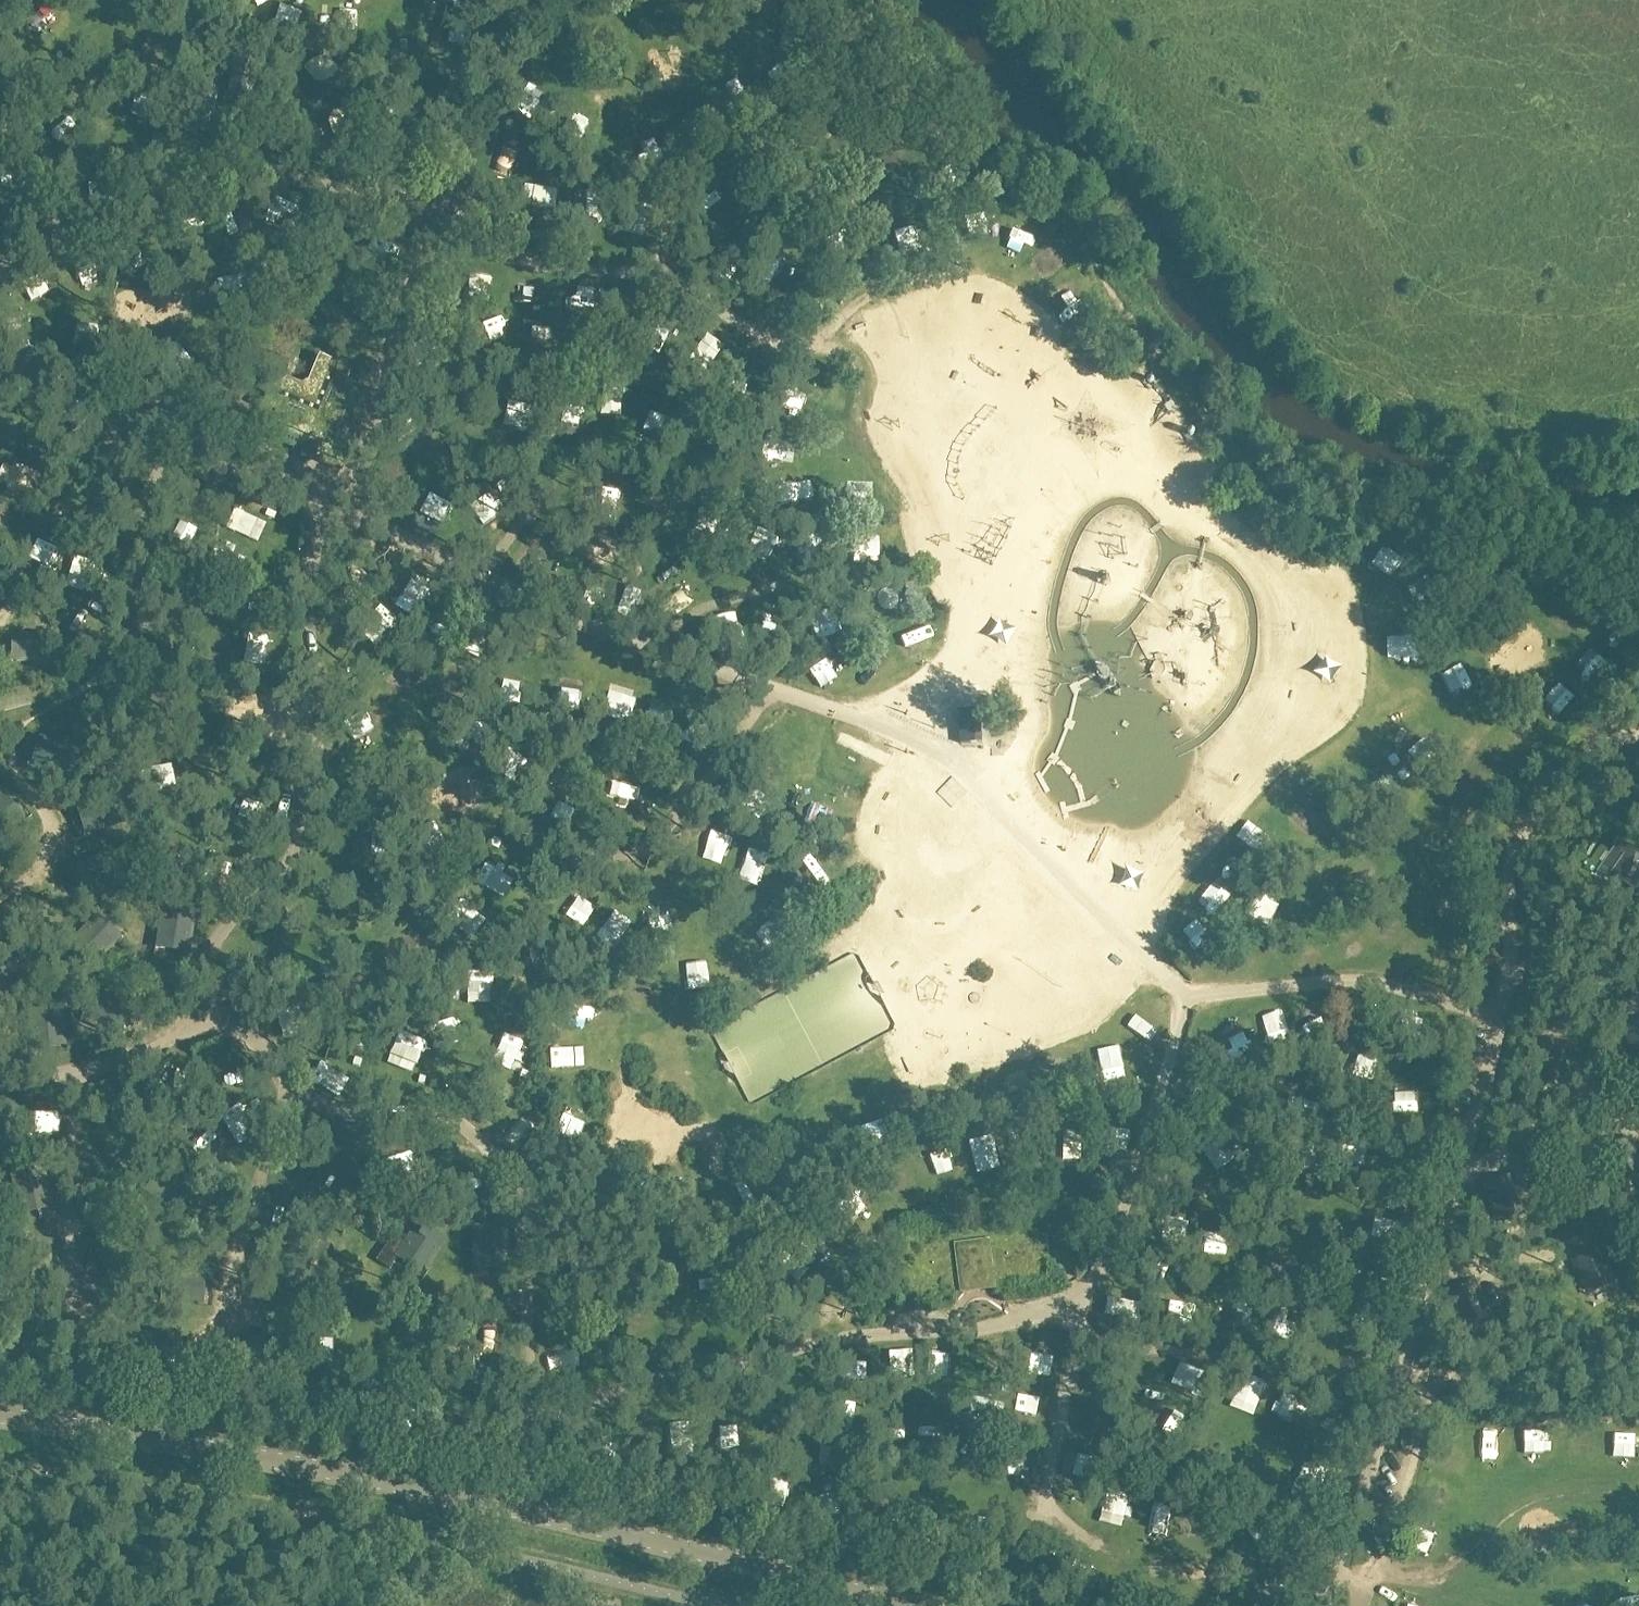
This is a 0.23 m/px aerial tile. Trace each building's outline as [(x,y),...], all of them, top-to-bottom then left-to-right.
[(31,10),(46,1),(45,0),(25,0),(31,10)] [(238,52),(227,93),(252,100),(263,59),(238,52)] [(299,72),(313,86),(325,84),(333,72),(320,57),(306,65),(299,72)] [(211,135),(219,88),(191,83),(183,130),(211,135)] [(351,108),(333,114),(329,125),(336,138),(355,133),(354,117),(351,108)] [(66,123),(53,128),(60,148),(74,143),(66,123)] [(891,209),(888,190),(874,191),(877,211),(891,209)] [(901,244),(918,244),(918,213),(902,213),(901,244)] [(1022,243),(1031,222),(1007,213),(999,234),(1022,243)] [(774,249),(781,270),(797,265),(790,243),(774,249)] [(27,319),(41,314),(34,295),(21,300),(27,319)] [(526,298),(528,319),(551,318),(549,297),(526,298)] [(538,338),(556,342),(559,330),(541,326),(538,338)] [(372,398),(357,390),(358,386),(347,381),(352,368),(319,355),(309,380),(301,384),(274,372),(262,405),(280,412),(271,438),(343,470),(372,398)] [(604,402),(632,400),(631,385),(603,387),(604,402)] [(504,416),(524,425),(529,414),(508,406),(504,416)] [(782,430),(760,428),(757,453),(779,455),(782,430)] [(781,472),(780,487),(805,488),(806,473),(781,472)] [(132,478),(125,474),(122,480),(129,484),(132,478)] [(616,483),(601,484),(603,505),(618,504),(616,483)] [(702,517),(720,525),(725,514),(707,506),(702,517)] [(233,539),(257,547),(264,527),(240,519),(233,539)] [(745,541),(768,552),(777,531),(754,520),(745,541)] [(1394,545),(1378,573),(1395,583),(1412,555),(1394,545)] [(414,601),(431,612),(438,601),(421,591),(414,601)] [(579,594),(575,605),(594,612),(597,600),(579,594)] [(811,601),(817,620),(836,614),(829,594),(811,601)] [(907,625),(913,652),(934,647),(928,620),(907,625)] [(1619,638),(1595,643),(1599,667),(1623,662),(1619,638)] [(36,671),(44,650),(23,642),(15,664),(36,671)] [(807,670),(822,688),(840,672),(825,655),(807,670)] [(1557,716),(1568,727),(1587,708),(1576,697),(1557,716)] [(362,729),(342,739),(351,757),(372,747),(362,729)] [(687,746),(705,751),(708,738),(690,734),(687,746)] [(33,770),(72,782),(81,754),(41,741),(33,770)] [(1390,786),(1403,776),(1381,750),(1369,761),(1390,786)] [(948,800),(964,814),(978,799),(962,785),(948,800)] [(712,835),(724,861),(745,851),(733,825),(712,835)] [(1600,847),(1614,865),(1638,846),(1638,844),(1626,827),(1600,847)] [(755,842),(745,864),(769,875),(779,853),(755,842)] [(81,901),(120,887),(110,859),(71,872),(81,901)] [(588,919),(592,905),(579,901),(575,915),(588,919)] [(164,913),(159,954),(189,958),(194,917),(164,913)] [(98,918),(70,949),(92,969),(120,939),(98,918)] [(760,933),(778,944),(786,931),(768,920),(760,933)] [(716,987),(716,971),(695,971),(696,988),(716,987)] [(84,1021),(122,1038),(134,1010),(96,994),(84,1021)] [(579,1003),(589,1040),(613,1034),(603,997),(579,1003)] [(445,1046),(463,1040),(456,1019),(438,1025),(445,1046)] [(551,1056),(565,1062),(575,1038),(561,1033),(551,1056)] [(1526,1052),(1543,1087),(1572,1074),(1555,1038),(1526,1052)] [(499,1066),(527,1067),(528,1042),(499,1041),(499,1066)] [(1237,1072),(1260,1059),(1250,1041),(1227,1054),(1237,1072)] [(1141,1042),(1134,1060),(1161,1071),(1169,1052),(1141,1042)] [(570,1070),(584,1074),(588,1060),(575,1056),(570,1070)] [(1113,1108),(1128,1101),(1116,1075),(1100,1082),(1113,1108)] [(1428,1082),(1412,1087),(1421,1117),(1437,1112),(1428,1082)] [(978,1110),(984,1134),(1003,1129),(996,1105),(978,1110)] [(519,1118),(517,1133),(537,1135),(539,1121),(519,1118)] [(1061,1132),(1065,1149),(1089,1142),(1085,1126),(1061,1132)] [(1118,1128),(1112,1151),(1129,1155),(1134,1132),(1118,1128)] [(1227,1138),(1213,1145),(1224,1167),(1238,1160),(1227,1138)] [(988,1145),(998,1175),(1009,1171),(999,1141),(988,1145)] [(956,1179),(976,1174),(971,1151),(950,1156),(956,1179)] [(111,1160),(115,1178),(126,1175),(121,1157),(111,1160)] [(1089,1168),(1069,1168),(1068,1192),(1089,1192),(1089,1168)] [(1484,1187),(1500,1222),(1529,1208),(1513,1173),(1484,1187)] [(857,1218),(868,1210),(857,1194),(845,1203),(857,1218)] [(425,1268),(447,1234),(422,1217),(399,1252),(425,1268)] [(505,1264),(507,1223),(476,1222),(475,1263),(505,1264)] [(95,1262),(136,1267),(140,1237),(99,1232),(95,1262)] [(819,1274),(843,1266),(836,1246),(827,1249),(824,1240),(809,1245),(819,1274)] [(1568,1261),(1585,1296),(1614,1283),(1597,1247),(1568,1261)] [(206,1267),(165,1265),(163,1295),(204,1297),(206,1267)] [(404,1342),(422,1345),(427,1317),(409,1314),(404,1342)] [(1191,1341),(1193,1329),(1172,1326),(1170,1338),(1191,1341)] [(937,1383),(969,1380),(967,1362),(935,1365),(937,1383)] [(1248,1380),(1247,1403),(1270,1403),(1271,1381),(1248,1380)] [(1622,1467),(1638,1467),(1638,1433),(1621,1433),(1622,1467)] [(1539,1439),(1540,1464),(1564,1463),(1563,1438),(1539,1439)] [(1129,1537),(1124,1500),(1108,1502),(1112,1539),(1129,1537)] [(842,1509),(829,1510),(831,1530),(844,1529),(842,1509)]
